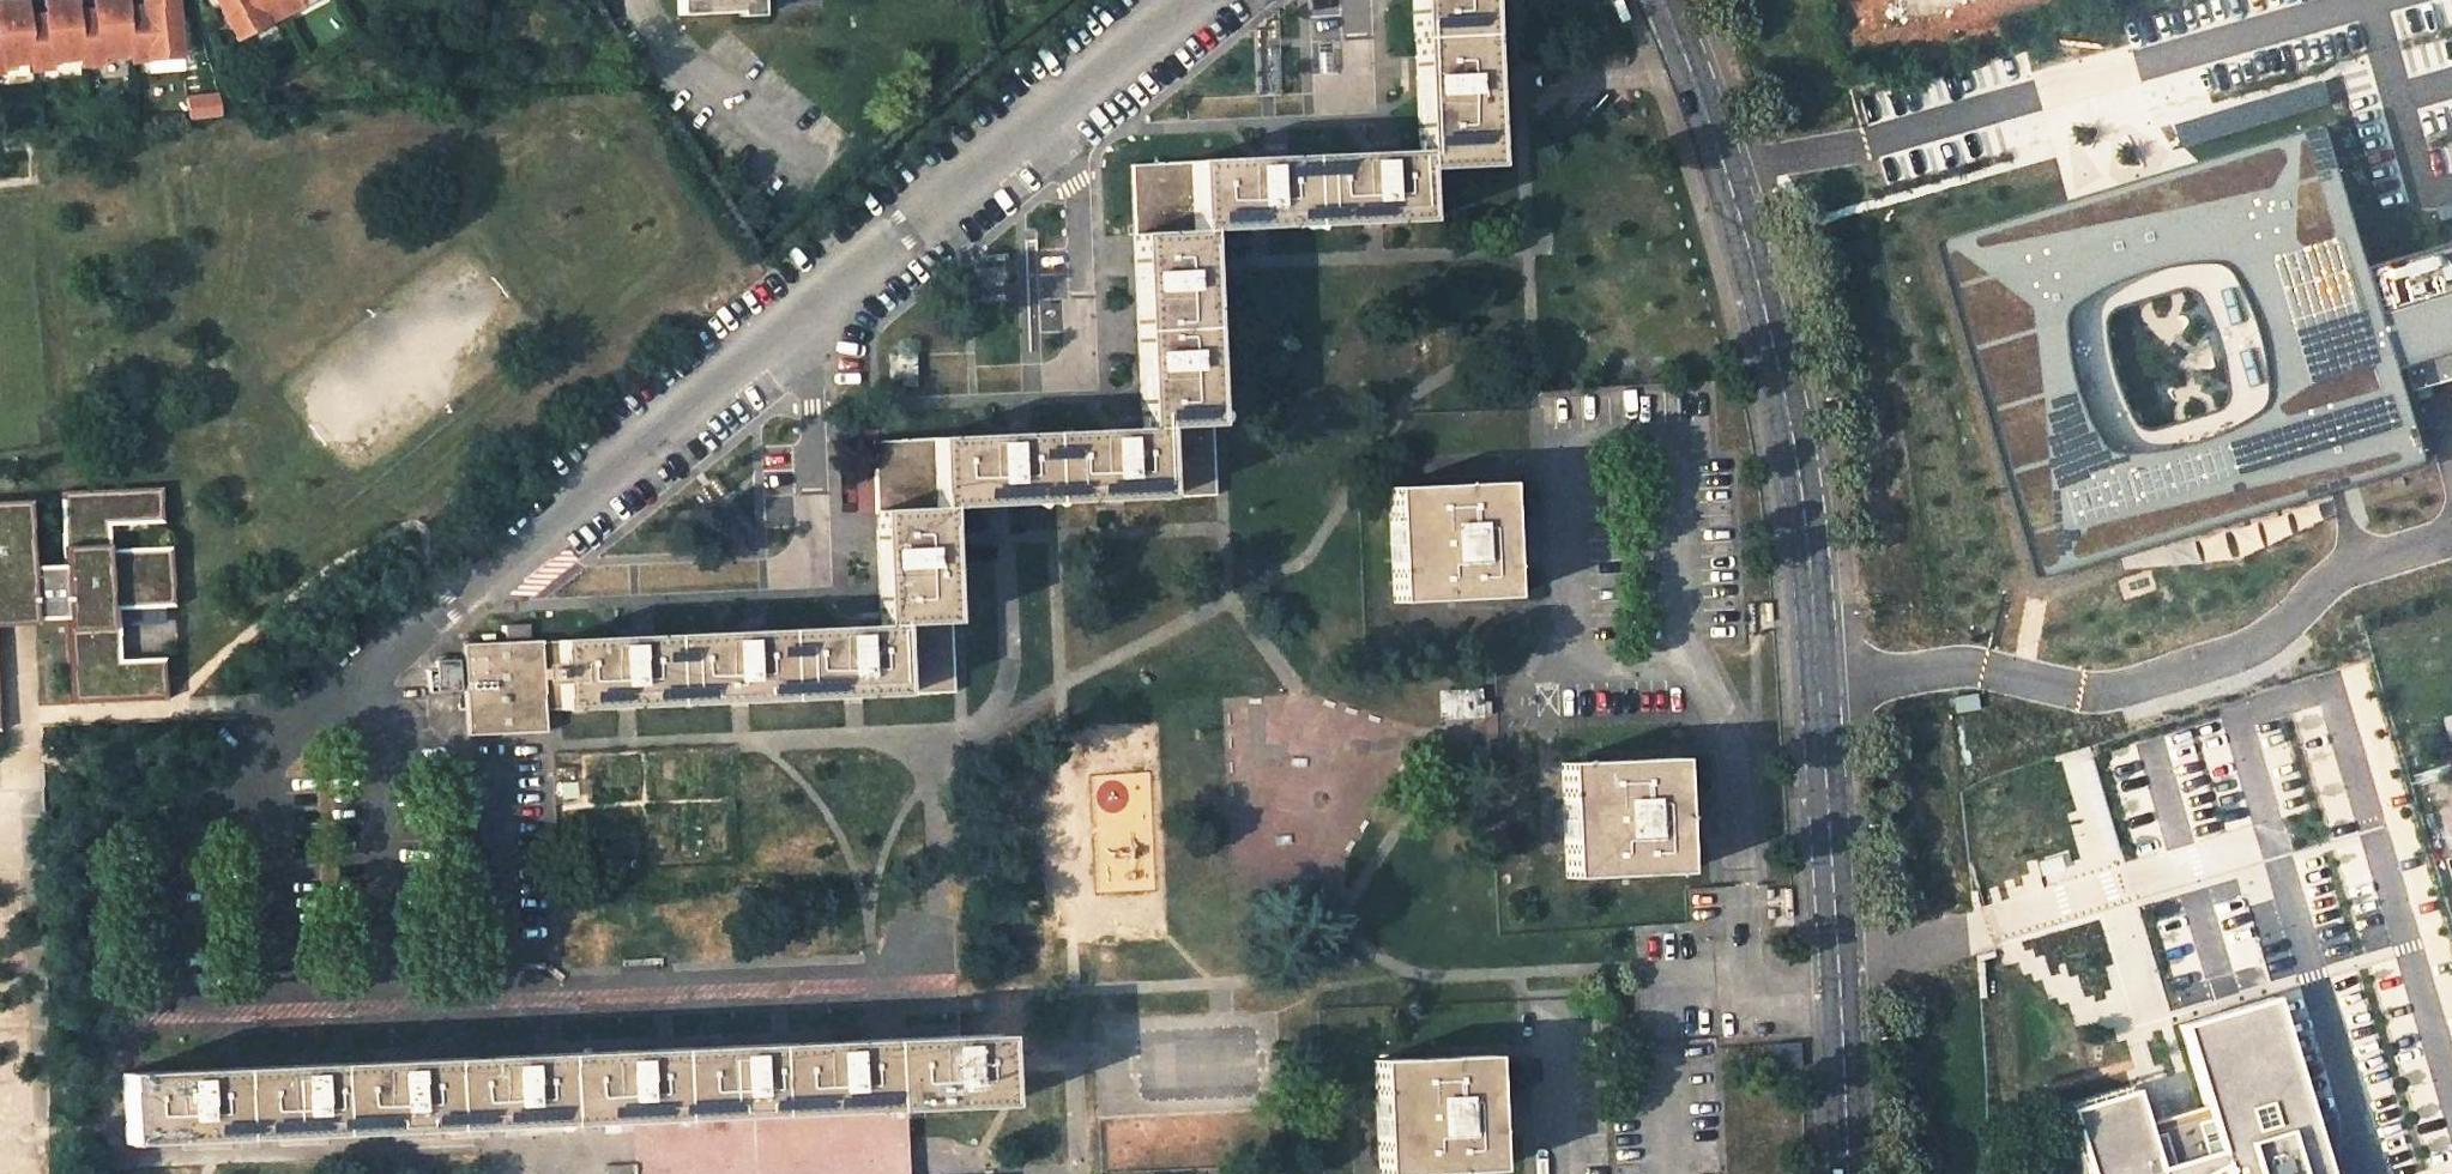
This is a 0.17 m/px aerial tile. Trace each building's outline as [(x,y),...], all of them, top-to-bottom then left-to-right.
[(3,70),(2,63),(32,60),(33,68),(52,66),(51,59),(82,56),(82,64),(101,55),(132,52),(132,59),(181,55),(177,0),(145,0),(145,5),(127,7),(127,0),(95,0),(96,9),(78,11),(77,0),(45,0),(46,14),(28,15),(27,0),(19,0),(0,2),(0,71),(3,70)] [(237,37),(299,4),(297,0),(217,0),(237,37)] [(1484,0),(1412,0),(1419,151),(1131,162),(1142,428),(871,440),(878,624),(461,642),(462,658),(434,659),(435,668),(427,669),(428,690),(464,689),(466,733),(544,730),(543,710),(953,692),(946,507),(1165,497),(1165,491),(1216,489),(1205,231),(1422,222),(1420,169),(1490,165),(1484,0)] [(680,12),(739,10),(739,5),(759,3),(759,0),(680,0),(680,12)] [(760,13),(759,3),(739,5),(739,10),(740,14),(760,13)] [(2141,228),(2133,201),(2112,207),(2120,235),(2141,228)] [(2277,295),(2252,211),(2117,252),(2118,255),(2208,555),(2237,650),(2310,602),(2416,571),(2408,543),(2451,529),(2451,243),(2277,295)] [(2112,257),(2203,556),(2208,555),(2118,255),(2112,257)] [(913,351),(890,353),(891,378),(915,378),(913,351)] [(1504,482),(1389,487),(1394,600),(1508,594),(1504,482)] [(14,626),(62,624),(65,703),(164,698),(162,651),(111,653),(109,604),(166,601),(161,485),(59,489),(59,496),(0,498),(0,626),(14,626)] [(1475,689),(1434,691),(1434,717),(1487,714),(1487,700),(1475,701),(1475,689)] [(1675,757),(1561,762),(1567,875),(1681,870),(1675,757)] [(2273,996),(2184,1024),(2196,1064),(2221,1151),(2156,1169),(2132,1095),(2069,1110),(2090,1173),(2327,1173),(2273,996)] [(1003,1103),(1000,1031),(123,1070),(126,1143),(1003,1103)] [(1489,1053),(1375,1059),(1379,1172),(1493,1167),(1489,1053)]
